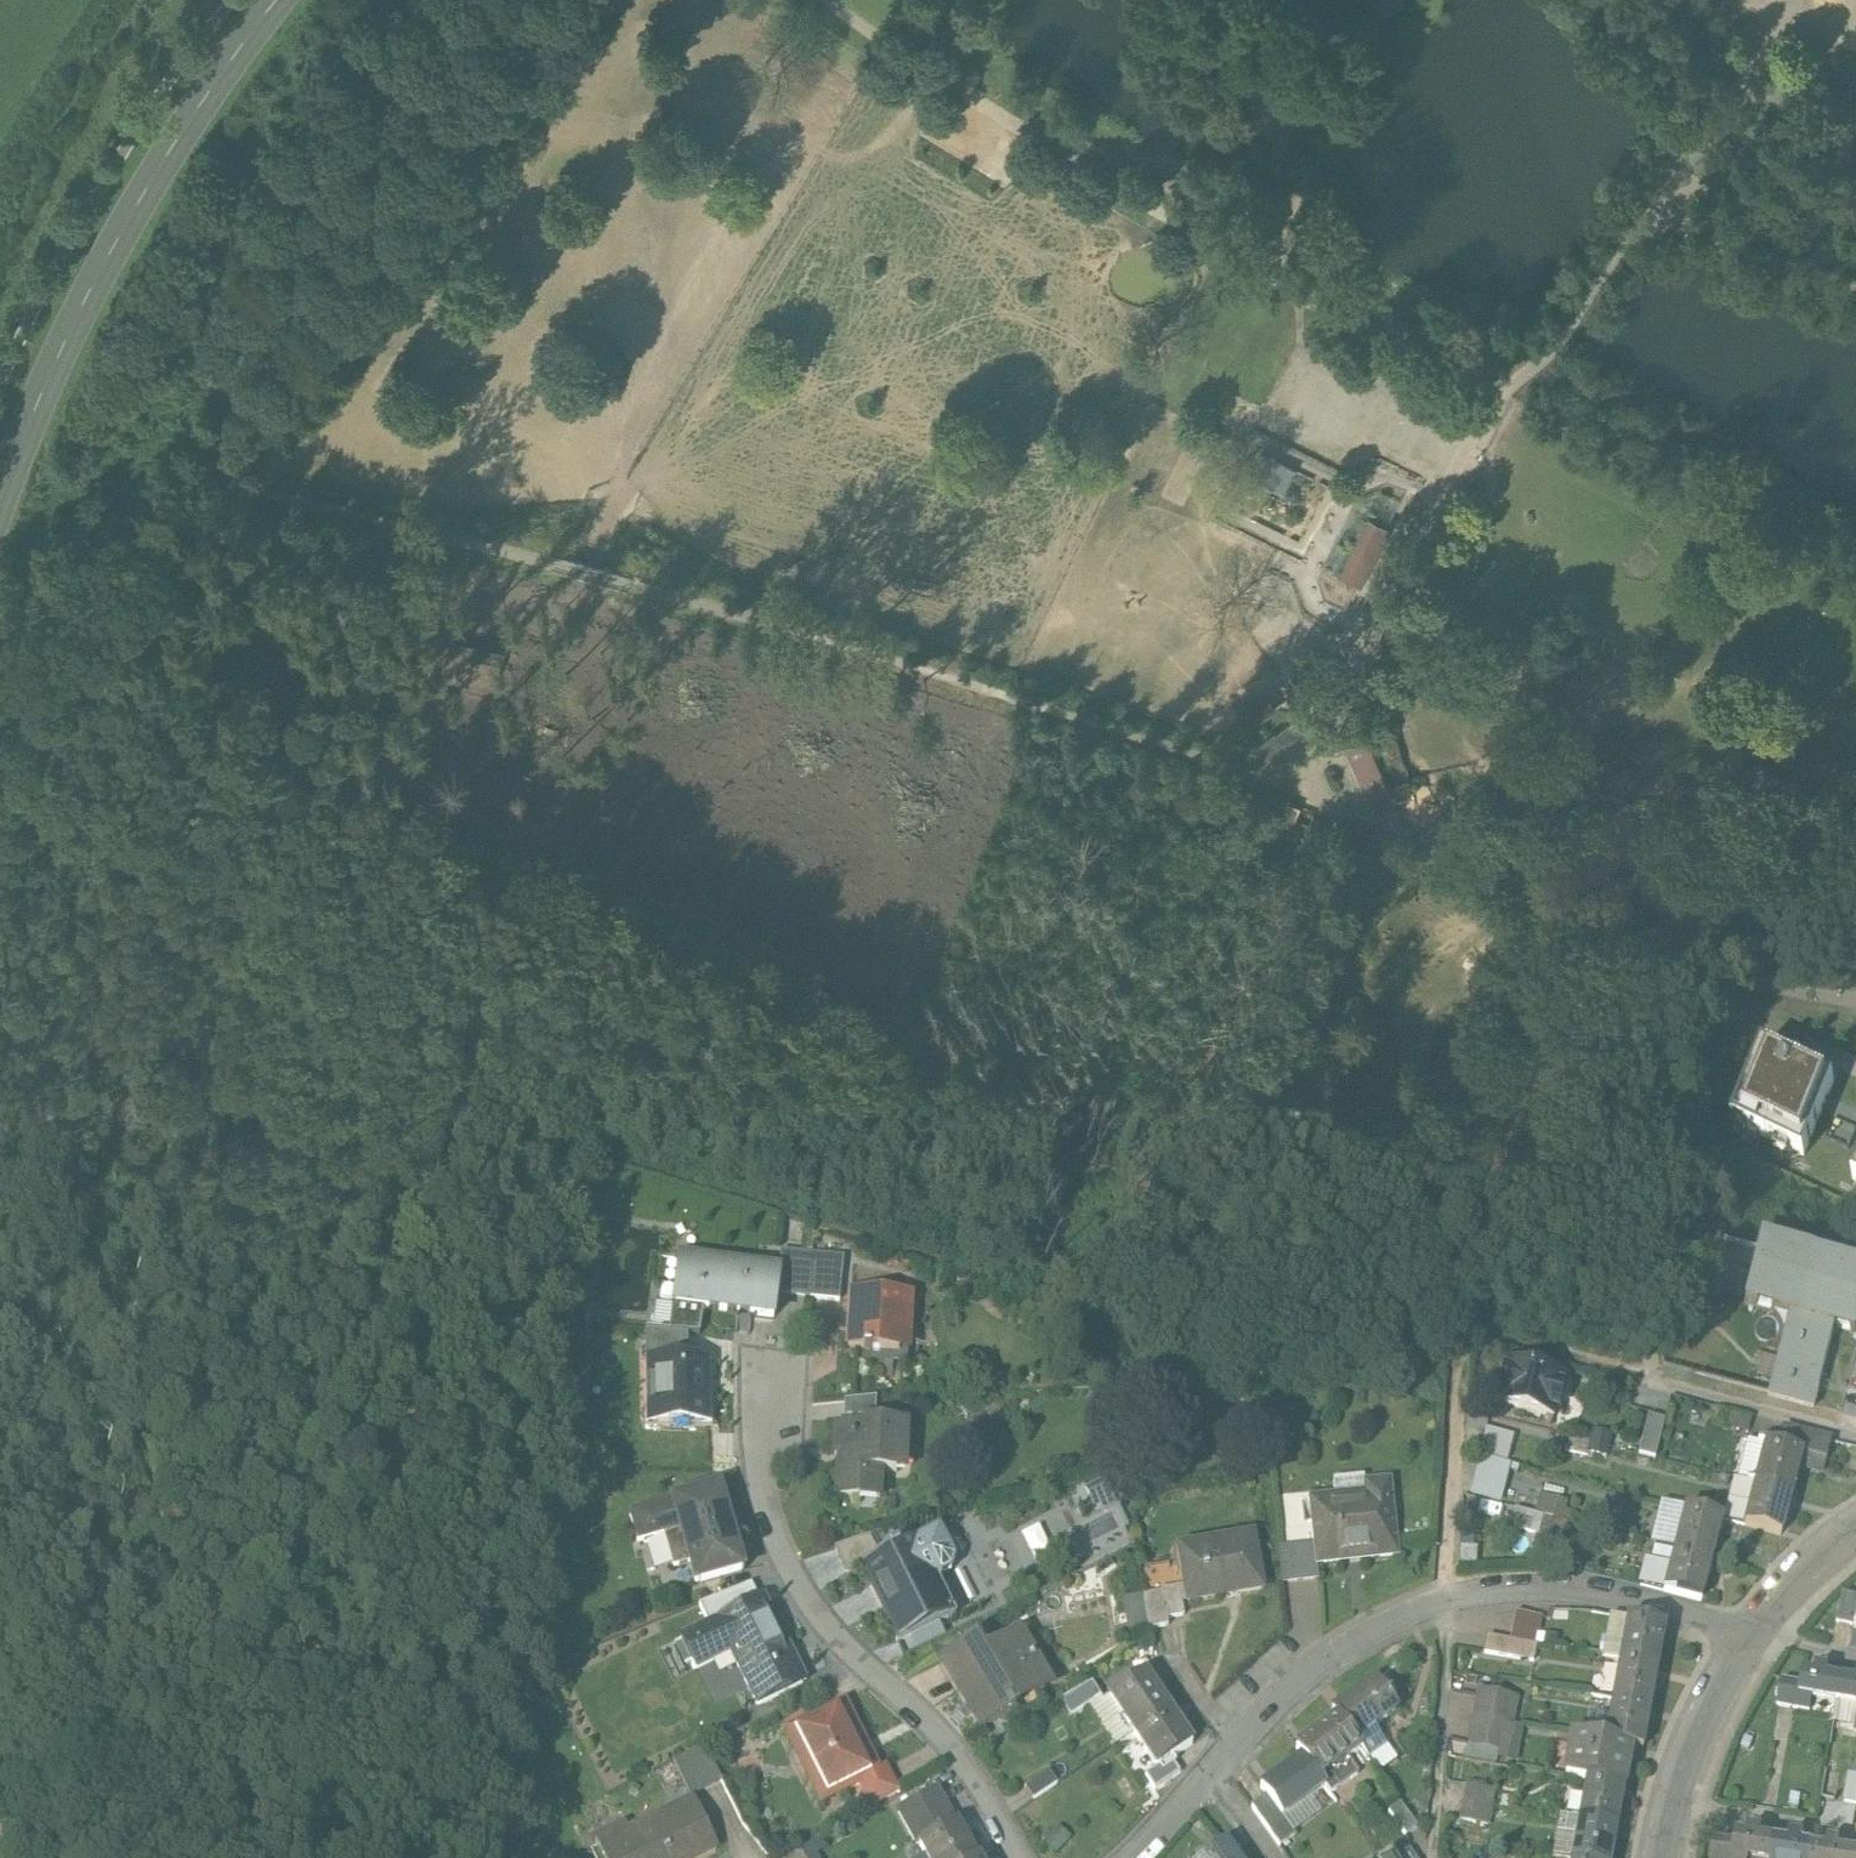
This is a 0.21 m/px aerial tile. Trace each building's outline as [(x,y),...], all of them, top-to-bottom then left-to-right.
[(1264,462),(1253,486),(1285,500),(1296,477),(1264,462)] [(1384,517),(1359,504),(1347,530),(1372,542),(1384,517)] [(1372,542),(1347,530),(1335,555),(1360,568),(1372,542)] [(1360,568),(1335,555),(1322,581),(1349,594),(1360,568)] [(1349,594),(1322,581),(1310,607),(1337,619),(1349,594)] [(1286,735),(1256,762),(1269,776),(1299,750),(1286,735)] [(1342,751),(1353,776),(1370,769),(1359,744),(1342,751)] [(1381,794),(1370,769),(1353,776),(1364,802),(1381,794)] [(1833,1074),(1762,1043),(1730,1114),(1802,1145),(1833,1074)] [(1759,1240),(1743,1302),(1789,1314),(1834,1325),(1855,1331),(1855,1265),(1759,1240)] [(813,1255),(785,1253),(782,1272),(778,1295),(811,1298),(813,1255)] [(811,1298),(838,1300),(842,1257),(813,1255),(811,1298)] [(782,1272),(692,1260),(688,1288),(685,1287),(684,1290),(688,1291),(685,1309),(774,1322),(778,1295),(782,1272)] [(913,1289),(847,1287),(847,1348),(912,1348),(913,1289)] [(1834,1325),(1789,1314),(1769,1393),(1813,1405),(1834,1325)] [(689,1337),(645,1334),(645,1360),(689,1359),(689,1337)] [(711,1362),(711,1359),(689,1359),(645,1360),(645,1363),(655,1363),(656,1427),(712,1426),(712,1405),(709,1405),(708,1362),(711,1362)] [(1563,1379),(1507,1365),(1497,1402),(1554,1417),(1563,1379)] [(877,1399),(846,1402),(845,1413),(876,1415),(877,1399)] [(1665,1420),(1648,1416),(1639,1453),(1655,1457),(1665,1420)] [(873,1426),(838,1424),(837,1451),(842,1452),(839,1493),(858,1494),(859,1489),(877,1490),(877,1495),(879,1496),(881,1467),(897,1468),(898,1450),(907,1450),(909,1423),(873,1421),(873,1426)] [(1487,1425),(1480,1453),(1508,1460),(1516,1433),(1487,1425)] [(1828,1439),(1782,1427),(1777,1446),(1765,1443),(1755,1483),(1792,1493),(1799,1464),(1806,1466),(1809,1454),(1824,1458),(1828,1439)] [(1612,1435),(1593,1430),(1590,1441),(1609,1446),(1612,1435)] [(1609,1446),(1590,1441),(1587,1453),(1606,1457),(1609,1446)] [(1367,1501),(1311,1507),(1315,1548),(1317,1566),(1397,1558),(1389,1483),(1365,1485),(1367,1501)] [(1792,1493),(1755,1483),(1744,1524),(1781,1534),(1792,1493)] [(719,1489),(671,1503),(672,1505),(629,1518),(638,1546),(665,1538),(675,1570),(699,1562),(705,1583),(744,1571),(731,1528),(728,1529),(724,1519),(728,1518),(719,1489)] [(1564,1510),(1537,1503),(1534,1514),(1561,1521),(1564,1510)] [(1534,1514),(1514,1509),(1509,1529),(1537,1536),(1539,1528),(1558,1533),(1561,1521),(1534,1514)] [(1722,1519),(1685,1509),(1674,1550),(1711,1559),(1722,1519)] [(1065,1510),(1024,1526),(1034,1551),(1075,1536),(1065,1510)] [(937,1527),(862,1564),(863,1566),(866,1565),(901,1638),(899,1639),(900,1641),(958,1613),(957,1610),(950,1614),(929,1572),(951,1561),(936,1531),(938,1529),(937,1527)] [(1223,1552),(1181,1559),(1186,1588),(1189,1603),(1189,1605),(1192,1604),(1191,1602),(1221,1597),(1222,1599),(1263,1591),(1253,1535),(1221,1541),(1223,1552)] [(1315,1548),(1278,1552),(1282,1583),(1317,1580),(1315,1567),(1317,1566),(1315,1548)] [(1711,1559),(1674,1550),(1664,1591),(1701,1600),(1711,1559)] [(752,1584),(700,1605),(709,1624),(760,1599),(752,1584)] [(1186,1588),(1160,1592),(1161,1597),(1143,1601),(1150,1633),(1167,1630),(1165,1622),(1184,1619),(1181,1604),(1189,1603),(1186,1588)] [(781,1642),(760,1599),(709,1624),(681,1638),(698,1671),(733,1654),(758,1706),(808,1681),(788,1639),(781,1642)] [(1143,1601),(1123,1605),(1130,1637),(1150,1633),(1143,1601)] [(1542,1619),(1514,1614),(1510,1640),(1537,1645),(1542,1619)] [(1665,1625),(1627,1619),(1620,1660),(1657,1667),(1665,1625)] [(1510,1640),(1486,1636),(1483,1655),(1534,1664),(1537,1645),(1510,1640)] [(989,1661),(976,1638),(942,1657),(966,1699),(972,1696),(989,1725),(1015,1710),(1010,1702),(1047,1681),(1024,1640),(989,1661)] [(1413,1653),(1393,1663),(1400,1675),(1419,1665),(1413,1653)] [(1657,1667),(1620,1660),(1612,1701),(1650,1707),(1657,1667)] [(1828,1665),(1818,1663),(1816,1673),(1805,1671),(1801,1694),(1837,1701),(1841,1678),(1827,1675),(1828,1665)] [(1144,1674),(1110,1697),(1134,1732),(1168,1710),(1144,1674)] [(1841,1678),(1837,1701),(1855,1704),(1855,1680),(1841,1678)] [(1102,1696),(1094,1681),(1062,1700),(1071,1715),(1102,1696)] [(1376,1681),(1334,1711),(1339,1719),(1360,1748),(1369,1759),(1387,1746),(1373,1727),(1397,1709),(1376,1681)] [(1514,1697),(1479,1691),(1474,1718),(1478,1719),(1509,1724),(1514,1697)] [(1650,1707),(1612,1701),(1605,1742),(1631,1747),(1642,1749),(1650,1707)] [(841,1708),(796,1730),(828,1795),(860,1780),(873,1773),(873,1772),(841,1708)] [(1168,1710),(1134,1732),(1157,1768),(1158,1769),(1172,1760),(1192,1746),(1168,1710)] [(1339,1719),(1298,1749),(1303,1757),(1325,1786),(1331,1794),(1358,1774),(1346,1758),(1360,1748),(1339,1719)] [(1509,1724),(1478,1719),(1475,1738),(1513,1744),(1516,1726),(1509,1724)] [(1605,1742),(1573,1736),(1566,1777),(1587,1781),(1624,1788),(1631,1747),(1605,1742)] [(705,1748),(674,1764),(691,1798),(722,1782),(705,1748)] [(1303,1757),(1261,1788),(1267,1797),(1282,1818),(1325,1786),(1303,1757)] [(1157,1768),(1145,1776),(1155,1791),(1180,1773),(1172,1760),(1158,1769),(1157,1768)] [(873,1773),(860,1780),(872,1805),(899,1792),(886,1766),(873,1772),(873,1773)] [(1849,1771),(1846,1798),(1855,1799),(1855,1772),(1849,1771)] [(1048,1772),(1024,1788),(1032,1800),(1056,1784),(1048,1772)] [(1624,1788),(1587,1781),(1579,1822),(1617,1828),(1624,1788)] [(1486,1793),(1467,1789),(1465,1801),(1484,1804),(1486,1793)] [(937,1790),(898,1812),(917,1845),(919,1844),(956,1823),(937,1790)] [(1267,1797),(1252,1807),(1280,1847),(1295,1836),(1282,1818),(1267,1797)] [(1484,1804),(1465,1801),(1463,1812),(1482,1815),(1484,1804)] [(1418,1826),(1401,1803),(1389,1812),(1406,1835),(1418,1826)] [(631,1848),(621,1830),(596,1842),(604,1857),(702,1857),(718,1850),(698,1808),(657,1827),(660,1834),(631,1848)] [(1579,1822),(1573,1857),(1611,1857),(1617,1828),(1579,1822)] [(919,1844),(928,1857),(975,1857),(956,1823),(919,1844)] [(1071,1837),(1057,1825),(1042,1842),(1056,1854),(1071,1837)] [(1750,1827),(1748,1836),(1738,1834),(1736,1846),(1714,1843),(1712,1857),(1772,1857),(1775,1840),(1760,1838),(1761,1829),(1750,1827)] [(1775,1840),(1772,1857),(1810,1857),(1811,1846),(1802,1844),(1803,1835),(1791,1834),(1790,1842),(1775,1840)] [(1811,1846),(1810,1857),(1847,1857),(1848,1851),(1839,1850),(1840,1841),(1829,1839),(1827,1848),(1811,1846)] [(1206,1857),(1234,1857),(1225,1845),(1206,1857)] [(1396,1857),(1415,1857),(1409,1849),(1396,1857)]
